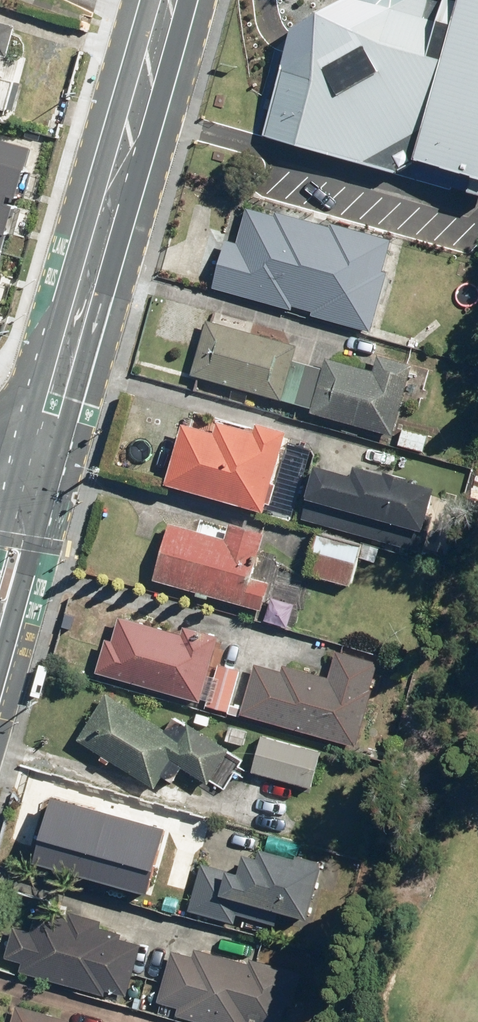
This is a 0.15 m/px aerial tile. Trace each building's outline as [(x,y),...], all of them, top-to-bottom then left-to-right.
[(477,195),(477,0),(408,0),(391,10),(357,0),(335,0),(286,25),(258,138),(477,195)] [(0,26),(0,60),(4,61),(13,30),(0,26)] [(30,151),(0,142),(0,249),(30,151)] [(234,227),(218,281),(423,342),(425,334),(436,338),(440,325),(424,320),(439,270),(405,260),(400,276),(234,227)] [(208,320),(192,376),(298,405),(310,366),(294,361),(298,346),(208,320)] [(324,371),(310,366),(298,405),(312,409),(310,413),(394,437),(415,365),(379,355),(374,372),(328,358),(324,371)] [(212,438),(177,428),(159,493),(259,520),(282,437),(252,429),(249,438),(215,428),(212,438)] [(311,473),(302,505),(417,538),(429,494),(352,473),(349,483),(311,473)] [(163,525),(147,583),(262,614),(259,624),(287,631),(300,584),(275,577),(279,565),(256,559),(263,536),(227,526),(223,541),(163,525)] [(358,550),(314,538),(303,577),(348,589),(358,550)] [(102,647),(93,677),(226,715),(238,674),(208,665),(215,641),(179,630),(176,640),(117,623),(110,649),(102,647)] [(253,668),(239,718),(354,750),(376,668),(335,657),(329,681),(279,668),(278,675),(253,668)] [(104,697),(74,744),(150,792),(157,781),(168,787),(177,772),(202,787),(206,780),(222,790),(239,764),(171,721),(163,734),(104,697)] [(320,752),(259,736),(248,777),(309,793),(320,752)] [(176,838),(105,821),(98,851),(113,855),(107,880),(181,899),(198,835),(178,830),(176,838)] [(213,920),(217,904),(303,927),(318,870),(257,854),(254,865),(236,860),(233,874),(198,865),(185,913),(213,920)] [(33,960),(30,970),(113,990),(114,985),(133,990),(147,934),(110,925),(112,918),(75,909),(72,918),(52,913),(48,930),(23,924),(15,956),(33,960)] [(178,946),(168,997),(187,1001),(184,1015),(223,1021),(251,1021),(254,1010),(274,1014),(284,957),(259,953),(258,961),(178,946)] [(18,1021),(71,1021),(73,1013),(23,1000),(18,1021)]
